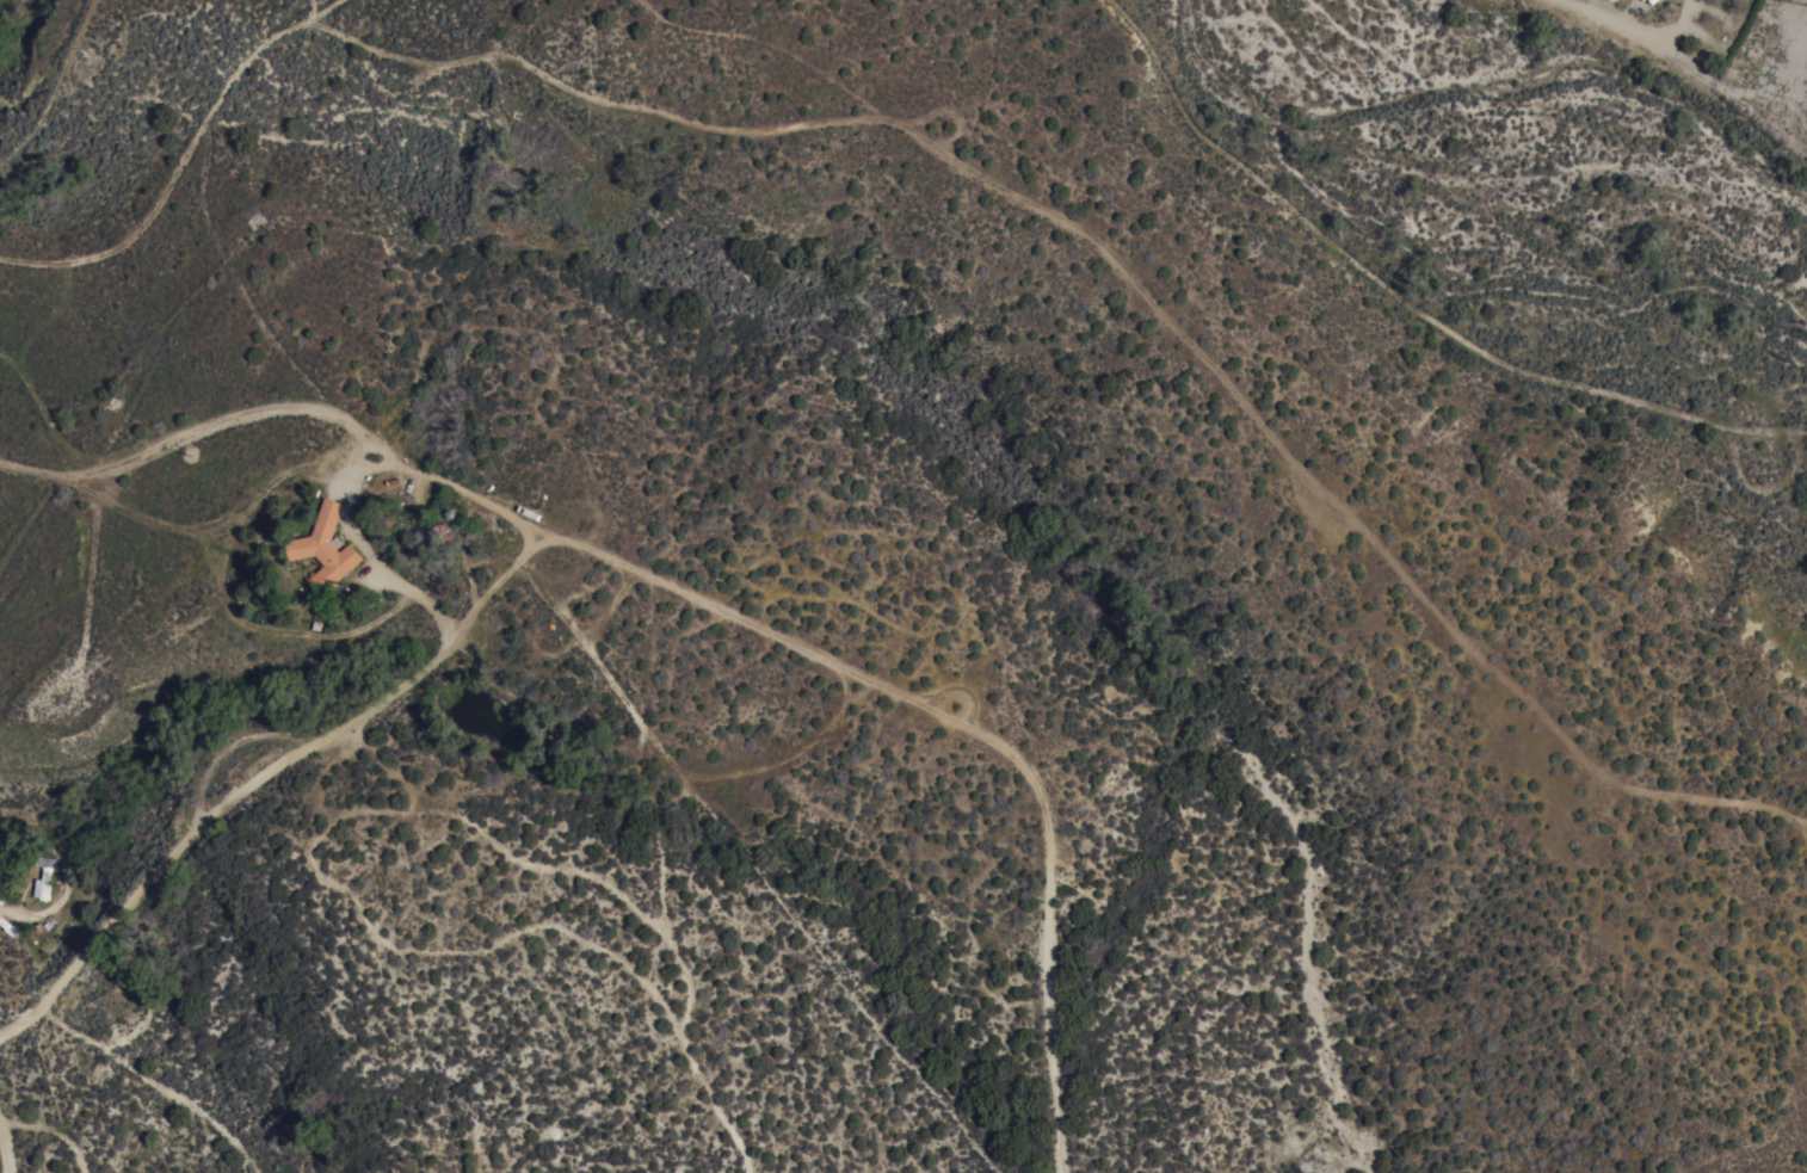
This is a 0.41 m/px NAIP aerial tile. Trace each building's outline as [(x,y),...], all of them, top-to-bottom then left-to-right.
[(320,597),(307,581),(323,566),(314,556),(288,561),(284,542),(310,536),(323,498),(343,504),(329,542),(335,536),(343,544),(335,549),(339,552),(349,543),(363,558),(320,597)] [(449,526),(451,529),(452,531),(452,533),(452,537),(452,539),(451,542),(449,544),(448,545),(444,547),(442,547),(439,547),(437,545),(434,544),(433,542),(431,539),(431,537),(431,535),(431,532),(432,530),(433,527),(434,525),(437,524),(439,524),(442,524),(444,524),(448,525),(449,526)] [(48,901),(38,900),(42,868),(36,866),(36,857),(51,859),(48,901)]
